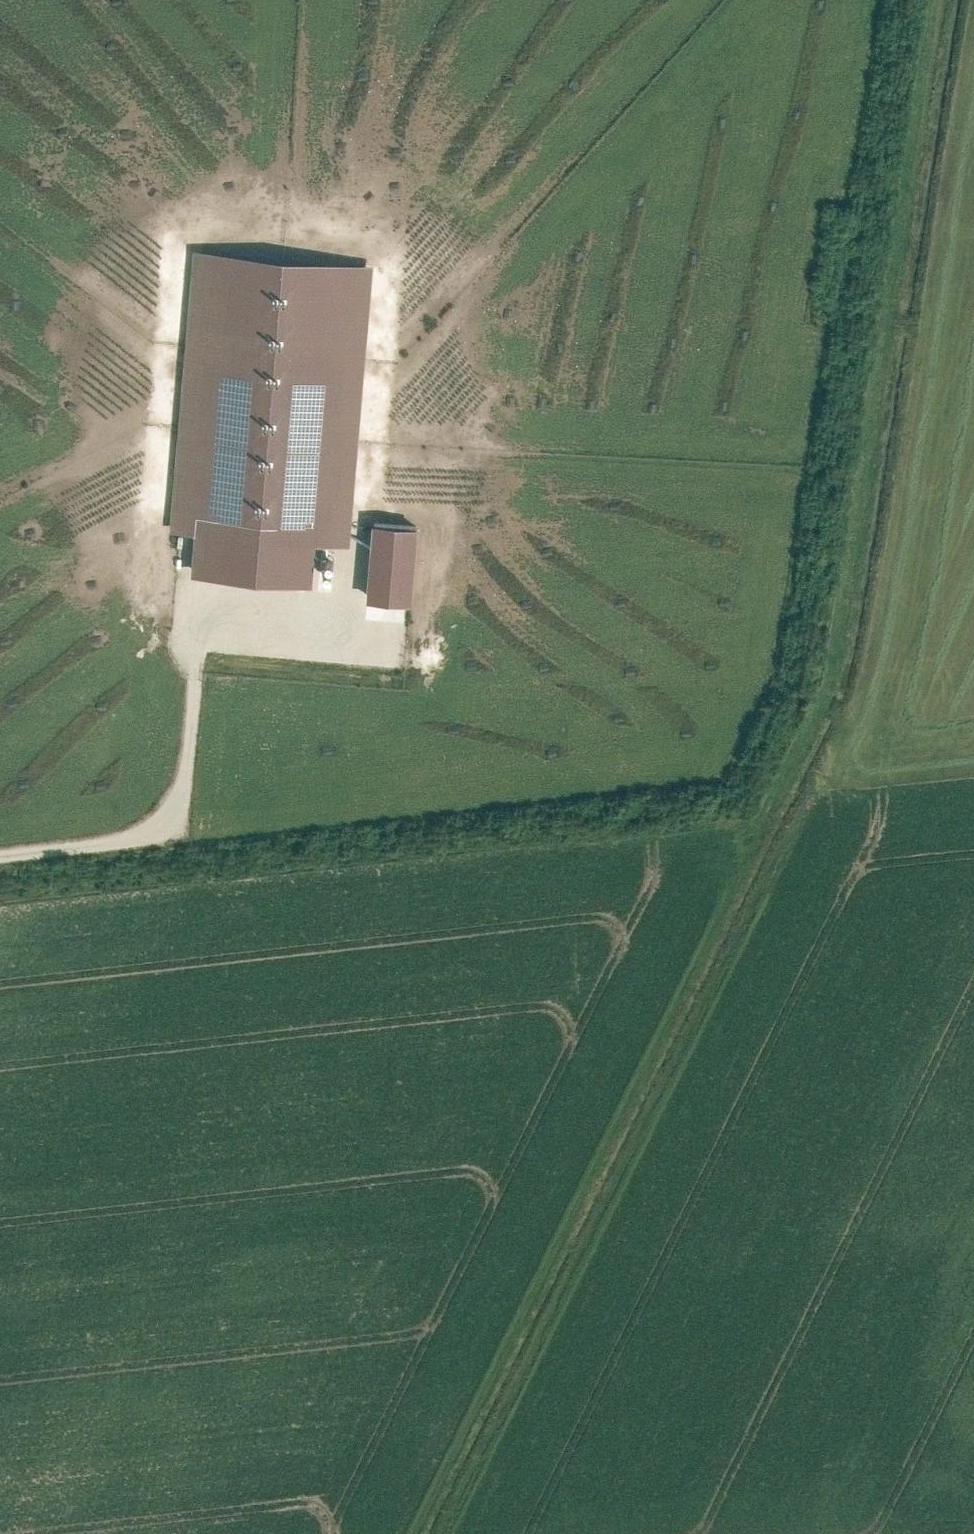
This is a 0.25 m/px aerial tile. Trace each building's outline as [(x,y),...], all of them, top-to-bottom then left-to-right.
[(373,265),(194,251),(171,533),(194,535),(190,579),(311,589),(315,545),(350,548),(373,265)] [(372,521),(366,599),(412,602),(418,524),(372,521)]
